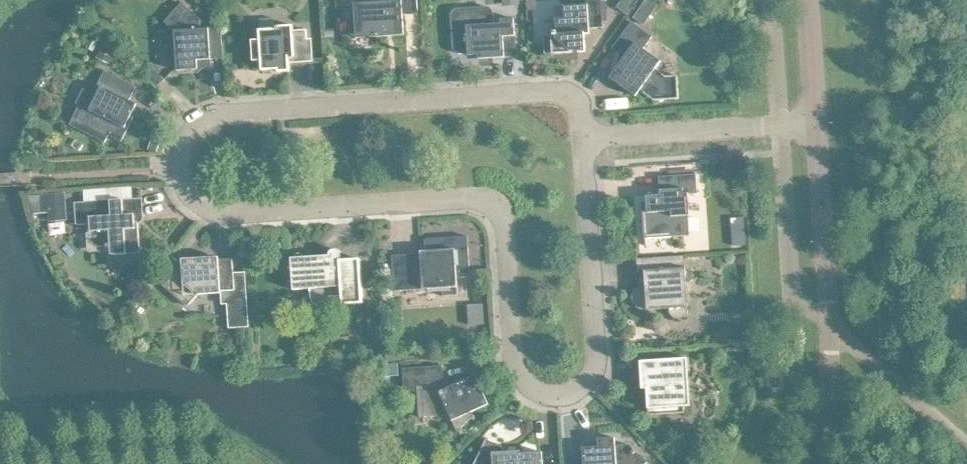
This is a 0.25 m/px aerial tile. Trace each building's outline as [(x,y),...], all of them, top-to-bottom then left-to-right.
[(371,32),(371,36),(388,35),(388,31),(396,31),(396,35),(405,34),(404,14),(419,13),(419,12),(418,12),(417,0),(400,0),(355,3),(357,33),(371,32)] [(572,58),(573,52),(573,50),(579,49),(579,52),(587,51),(585,33),(591,33),(590,28),(604,27),(602,0),(587,0),(587,4),(565,5),(565,18),(556,18),(557,31),(554,31),(554,34),(544,35),(545,54),(553,53),(554,56),(572,58)] [(629,13),(636,3),(632,0),(624,0),(619,6),(629,13)] [(182,2),(165,21),(176,30),(177,48),(171,54),(177,60),(178,70),(194,69),(194,67),(200,66),(203,68),(212,68),(212,58),(224,58),(222,26),(209,27),(209,28),(202,28),(201,18),(182,2)] [(479,54),(479,58),(506,56),(504,36),(516,35),(515,18),(502,19),(502,23),(495,23),(494,13),(494,12),(494,11),(493,10),(493,9),(491,7),(489,6),(488,6),(487,6),(459,7),(458,8),(457,8),(456,8),(455,9),(453,11),(453,12),(452,13),(452,14),(452,15),(454,46),(454,47),(454,48),(455,49),(456,50),(457,52),(460,53),(461,53),(462,53),(469,53),(469,55),(479,54)] [(635,17),(644,24),(651,14),(642,7),(635,17)] [(637,96),(641,90),(654,100),(680,98),(678,75),(666,76),(656,68),(662,61),(644,48),(653,36),(632,21),(613,47),(625,56),(611,77),(637,96)] [(263,70),(279,69),(279,71),(291,70),(290,56),(296,56),(295,43),(308,42),(307,29),(294,29),(294,25),(280,25),(276,25),(276,28),(260,29),(261,41),(259,41),(255,48),(256,52),(260,58),(262,58),(263,70)] [(335,28),(326,28),(326,37),(335,36),(335,28)] [(103,45),(97,56),(111,63),(117,52),(103,45)] [(154,68),(145,77),(157,88),(166,79),(154,68)] [(71,124),(106,142),(110,135),(122,141),(135,116),(122,110),(127,99),(130,100),(131,100),(131,99),(137,86),(105,70),(98,85),(102,86),(98,94),(84,88),(77,102),(81,104),(71,124)] [(154,134),(149,148),(158,152),(163,138),(154,134)] [(647,195),(648,211),(643,211),(644,225),(656,225),(657,237),(691,235),(689,215),(691,215),(689,193),(698,193),(697,173),(665,175),(665,189),(661,189),(661,194),(647,195)] [(34,212),(50,211),(67,210),(66,191),(30,193),(34,212)] [(111,246),(112,254),(141,252),(139,221),(136,221),(135,214),(138,214),(137,198),(75,202),(77,224),(91,223),(93,247),(111,246)] [(746,233),(733,233),(734,245),(746,244),(746,233)] [(443,287),(444,295),(459,294),(457,272),(470,272),(470,276),(471,276),(468,235),(427,238),(427,239),(429,239),(429,250),(421,250),(421,253),(407,254),(392,255),(395,290),(409,289),(443,287)] [(330,254),(292,257),(294,289),(311,288),(312,298),(312,299),(313,301),(314,302),(315,303),(317,304),(318,304),(320,305),(322,305),(323,305),(325,304),(326,304),(328,303),(329,302),(330,301),(331,299),(332,298),(332,296),(343,296),(343,303),(364,302),(362,275),(343,277),(341,253),(341,252),(340,250),(339,249),(337,249),(336,249),(335,249),(333,249),(332,250),(331,251),(331,252),(330,252),(330,253),(330,254)] [(157,272),(164,278),(178,263),(177,258),(171,253),(157,272)] [(646,284),(643,284),(641,284),(640,285),(638,286),(637,287),(636,288),(635,289),(634,291),(633,292),(633,294),(633,295),(633,297),(633,298),(633,300),(634,303),(635,304),(636,305),(637,306),(640,308),(642,309),(645,309),(670,308),(670,311),(670,312),(671,313),(671,314),(672,316),(673,317),(675,318),(676,318),(678,319),(680,319),(681,319),(683,318),(684,318),(685,317),(687,316),(688,314),(688,313),(689,311),(689,310),(689,309),(687,280),(688,280),(690,280),(691,280),(693,278),(695,276),(695,275),(695,274),(695,273),(695,271),(694,270),(694,269),(693,268),(691,267),(690,267),(689,266),(687,266),(686,267),(686,255),(644,257),(646,284)] [(164,285),(188,306),(199,294),(222,292),(221,290),(235,289),(233,258),(208,259),(208,257),(183,258),(184,271),(176,271),(164,285)] [(236,299),(236,302),(228,302),(230,328),(249,327),(248,298),(236,299)] [(746,326),(734,326),(734,339),(747,338),(746,326)] [(387,352),(387,360),(402,359),(402,351),(387,352)] [(642,376),(647,375),(649,415),(686,412),(683,373),(689,373),(688,357),(641,360),(642,376)] [(399,362),(379,363),(380,376),(399,375),(399,362)] [(474,414),(473,411),(490,404),(477,374),(449,386),(448,385),(448,384),(445,384),(444,365),(404,367),(405,387),(418,392),(420,416),(451,414),(458,430),(457,431),(458,431),(475,415),(474,414)] [(648,462),(630,444),(616,445),(616,437),(599,438),(600,446),(584,447),(585,463),(646,463),(648,462)] [(543,451),(522,452),(522,450),(503,451),(505,447),(487,438),(475,463),(544,463),(543,451)]
